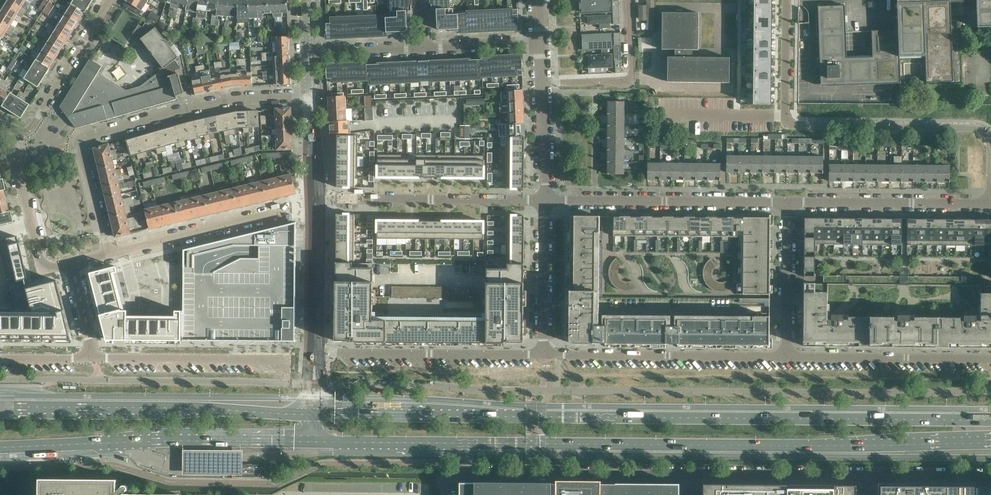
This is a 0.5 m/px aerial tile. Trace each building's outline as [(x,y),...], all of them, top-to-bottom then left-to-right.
[(6,1),(25,13),(27,10),(23,7),(26,1),(25,0),(7,0),(6,1)] [(71,3),(71,4),(85,12),(91,2),(88,0),(74,0),(71,3)] [(123,5),(135,12),(138,8),(142,10),(147,2),(144,0),(126,0),(123,5)] [(177,0),(167,0),(166,1),(170,2),(169,5),(168,11),(168,12),(167,16),(171,18),(174,8),(175,4),(177,0)] [(175,4),(174,8),(171,18),(173,18),(175,15),(177,9),(178,9),(180,6),(186,8),(187,5),(188,0),(177,0),(175,4)] [(186,8),(186,10),(197,12),(199,0),(188,0),(187,5),(186,8)] [(197,17),(206,18),(207,11),(208,11),(209,0),(199,0),(197,12),(197,17)] [(208,11),(212,12),(211,24),(215,25),(216,15),(217,12),(219,0),(209,0),(208,11)] [(217,12),(216,15),(217,15),(226,16),(227,16),(229,0),(219,0),(217,12)] [(227,16),(238,17),(238,15),(238,12),(238,0),(229,0),(227,16)] [(238,15),(244,15),(245,18),(249,18),(249,14),(248,12),(248,0),(238,0),(238,12),(238,15)] [(248,12),(249,14),(249,18),(254,18),(254,27),(259,27),(259,18),(258,14),(258,11),(258,0),(248,0),(248,12)] [(258,11),(258,14),(259,18),(263,18),(263,14),(268,13),(268,0),(258,0),(258,11)] [(268,13),(273,13),(274,17),(274,22),(275,22),(275,26),(278,26),(278,13),(277,0),(268,0),(268,13)] [(278,13),(278,26),(282,26),(281,21),(282,21),(283,13),(288,12),(287,0),(277,0),(278,13)] [(432,10),(433,10),(453,9),(453,8),(449,8),(449,0),(431,0),(432,10)] [(581,12),(611,11),(611,0),(580,0),(581,12)] [(977,27),(990,27),(990,0),(897,0),(897,4),(898,29),(872,31),(873,57),(847,58),(845,5),(818,6),(821,86),(901,83),(900,59),(925,58),(926,82),(953,81),(951,2),(976,1),(977,27)] [(6,1),(1,10),(15,19),(18,13),(23,17),(25,13),(6,1)] [(412,11),(411,1),(391,2),(393,2),(394,11),(390,11),(390,12),(394,12),(396,12),(408,12),(412,11)] [(50,3),(44,11),(50,15),(55,6),(50,3)] [(62,6),(60,9),(79,21),(85,12),(71,4),(71,3),(67,9),(62,6)] [(772,7),(772,6),(754,6),(754,17),(772,17),(772,12),(772,7)] [(63,16),(59,21),(73,30),(79,21),(60,9),(58,13),(63,16)] [(450,31),(449,16),(455,16),(455,14),(453,14),(453,9),(433,10),(435,10),(435,18),(437,18),(437,28),(440,30),(450,30),(450,31)] [(509,30),(508,9),(498,10),(499,30),(509,30)] [(518,15),(518,9),(508,9),(509,30),(519,29),(518,15)] [(0,11),(0,24),(14,32),(17,35),(18,35),(20,31),(11,25),(15,19),(1,10),(0,11)] [(489,31),(488,10),(478,11),(479,31),(489,31)] [(499,30),(498,10),(488,10),(489,31),(499,30)] [(469,32),(468,11),(467,11),(467,14),(458,14),(455,14),(455,16),(449,16),(450,31),(458,31),(458,32),(469,32)] [(479,31),(478,11),(468,11),(469,32),(479,31)] [(156,22),(160,17),(152,12),(148,17),(156,22)] [(409,19),(408,12),(396,12),(394,12),(390,12),(390,17),(386,17),(387,34),(395,34),(395,32),(405,32),(407,29),(407,19),(409,19)] [(699,13),(662,12),(662,49),(675,49),(675,57),(668,57),(668,82),(730,82),(730,58),(693,57),(693,49),(699,50),(699,13)] [(610,15),(588,16),(589,24),(611,23),(610,15)] [(358,37),(357,16),(347,17),(348,37),(358,37)] [(368,36),(367,16),(357,16),(358,37),(368,36)] [(377,36),(377,18),(376,18),(376,16),(367,16),(368,36),(377,36)] [(338,38),(337,17),(326,18),(326,23),(326,24),(327,38),(332,38),(338,38)] [(348,37),(347,17),(337,17),(338,38),(348,37)] [(387,34),(386,17),(385,17),(385,18),(377,18),(377,36),(387,36),(387,34)] [(772,22),(772,17),(754,17),(754,28),(772,28),(772,27),(772,22)] [(46,26),(48,28),(67,40),(73,30),(59,21),(55,28),(48,23),(46,26)] [(105,68),(90,58),(60,106),(73,114),(77,128),(117,117),(178,99),(177,95),(184,93),(179,73),(177,74),(176,70),(181,68),(180,67),(175,60),(179,57),(170,46),(172,43),(168,37),(165,39),(156,27),(153,30),(146,22),(143,27),(140,25),(141,22),(141,21),(132,35),(133,36),(133,35),(141,40),(142,40),(163,68),(162,69),(141,86),(123,91),(122,87),(117,88),(116,84),(104,76),(104,78),(101,76),(105,68)] [(2,37),(2,38),(3,38),(6,32),(11,35),(15,38),(17,35),(14,32),(0,24),(0,36),(2,37)] [(51,34),(48,40),(61,49),(67,40),(48,28),(46,31),(51,34)] [(772,30),(772,28),(754,28),(754,39),(772,39),(772,34),(772,30)] [(612,34),(582,35),(583,43),(596,42),(596,48),(608,48),(608,42),(612,41),(612,34)] [(289,36),(275,37),(259,38),(259,43),(275,41),(275,46),(289,45),(289,36)] [(772,44),(772,39),(754,39),(754,50),(772,50),(772,48),(772,44)] [(39,43),(37,47),(55,59),(61,49),(48,40),(44,46),(39,43)] [(204,44),(196,45),(198,54),(205,52),(204,44)] [(34,45),(32,48),(39,53),(36,59),(50,67),(55,59),(37,47),(34,45)] [(289,45),(275,46),(276,52),(262,52),(262,57),(276,56),(290,55),(289,45)] [(772,51),(772,50),(754,50),(754,60),(772,60),(772,56),(772,51)] [(290,55),(276,56),(262,57),(262,60),(273,60),(273,66),(276,66),(290,65),(290,55)] [(522,69),(522,55),(512,56),(513,76),(522,75),(522,70),(522,69)] [(503,76),(502,56),(492,57),(493,77),(503,76)] [(513,76),(512,56),(502,56),(503,76),(513,76)] [(482,77),(493,77),(492,57),(482,57),(481,58),(482,77)] [(613,57),(584,59),(585,74),(613,72),(613,57)] [(17,61),(13,59),(8,68),(12,70),(17,61)] [(23,59),(21,63),(25,66),(44,77),(50,68),(50,67),(36,59),(33,65),(23,59)] [(480,79),(479,59),(471,60),(472,79),(480,79)] [(431,81),(429,61),(429,60),(419,61),(419,62),(420,82),(420,81),(429,80),(429,81),(431,81)] [(462,80),(461,60),(450,61),(451,80),(462,80)] [(472,79),(471,60),(461,60),(462,80),(472,79)] [(772,65),(772,60),(754,60),(754,71),(772,71),(772,70),(772,65)] [(441,81),(440,61),(429,61),(431,81),(441,81)] [(451,80),(450,61),(440,61),(441,81),(451,80)] [(217,76),(212,77),(213,84),(215,90),(224,88),(221,75),(220,72),(218,62),(214,62),(217,76)] [(357,81),(367,80),(366,63),(366,62),(356,63),(357,81)] [(410,82),(409,62),(398,63),(399,83),(410,82)] [(420,82),(419,62),(409,62),(410,82),(420,82)] [(347,81),(346,63),(336,64),(337,82),(347,81)] [(357,81),(356,63),(346,63),(347,81),(357,81)] [(389,83),(388,63),(377,64),(378,84),(389,83)] [(399,83),(398,63),(388,63),(389,83),(399,83)] [(337,82),(336,64),(326,64),(327,79),(327,82),(337,82)] [(378,84),(377,64),(369,64),(370,84),(378,84)] [(204,65),(199,66),(201,72),(202,76),(202,79),(203,82),(205,92),(215,90),(212,77),(210,70),(205,71),(204,65)] [(290,65),(276,66),(273,66),(273,75),(277,75),(291,75),(290,65)] [(44,77),(25,66),(19,75),(38,87),(44,77)] [(237,73),(231,73),(233,86),(243,86),(242,72),(242,69),(238,69),(237,73)] [(246,69),(242,69),(242,72),(243,86),(248,86),(252,86),(252,83),(252,80),(252,76),(253,75),(253,73),(252,72),(247,73),(246,72),(246,69)] [(224,71),(220,72),(221,75),(224,88),(233,86),(231,73),(230,70),(224,71)] [(772,73),(772,71),(754,71),(753,82),(771,82),(772,77),(772,73)] [(291,75),(277,75),(263,76),(263,80),(274,79),(274,85),(291,84),(291,75)] [(202,76),(192,78),(193,81),(195,92),(196,94),(205,92),(203,82),(202,79),(202,76)] [(0,88),(0,104),(2,105),(11,92),(12,92),(6,88),(9,83),(5,80),(0,88)] [(771,87),(771,82),(753,82),(753,93),(771,93),(771,91),(771,87)] [(524,96),(523,95),(522,90),(501,91),(502,102),(507,102),(523,101),(523,100),(524,99),(524,96)] [(11,92),(2,105),(3,105),(2,106),(12,112),(20,98),(23,93),(20,91),(17,96),(12,92),(11,92)] [(20,98),(12,112),(21,118),(30,104),(24,100),(27,95),(23,93),(20,98)] [(771,94),(771,93),(753,93),(753,104),(758,104),(766,104),(771,104),(771,99),(771,94)] [(345,108),(345,97),(329,97),(329,99),(328,100),(328,103),(329,104),(329,109),(345,108)] [(524,109),(524,107),(523,105),(523,101),(507,102),(502,102),(500,102),(501,113),(508,113),(523,112),(523,111),(524,109)] [(608,113),(625,113),(625,104),(625,101),(608,101),(608,102),(608,113)] [(270,114),(270,119),(291,118),(291,108),(276,109),(276,111),(275,111),(275,114),(270,114)] [(346,121),(345,108),(329,109),(330,114),(328,115),(329,119),(330,120),(330,121),(346,121)] [(258,111),(248,112),(249,132),(254,132),(253,127),(260,127),(259,113),(258,113),(258,111)] [(236,112),(226,114),(231,135),(234,134),(233,129),(239,128),(236,112)] [(248,112),(236,112),(239,128),(244,128),(244,133),(249,132),(248,112)] [(525,120),(525,117),(524,116),(523,112),(508,113),(509,123),(515,123),(524,123),(524,122),(525,120)] [(608,125),(625,125),(625,113),(608,113),(608,114),(608,125)] [(221,114),(216,115),(220,132),(224,131),(227,143),(232,141),(231,135),(226,114),(221,115),(221,114)] [(210,118),(207,118),(211,139),(215,138),(214,133),(220,132),(216,115),(210,116),(210,118)] [(207,118),(196,121),(201,136),(204,135),(206,140),(211,139),(207,118)] [(270,119),(266,119),(267,124),(270,124),(271,124),(275,124),(276,129),(292,128),(291,118),(270,119)] [(346,121),(330,121),(330,133),(349,133),(348,120),(346,121)] [(195,121),(187,123),(191,140),(195,139),(197,144),(201,142),(200,138),(201,138),(201,136),(196,121),(195,121)] [(186,124),(177,126),(183,146),(186,145),(185,140),(189,139),(189,141),(191,140),(187,123),(186,124)] [(507,123),(499,124),(499,137),(507,136),(524,135),(524,133),(525,132),(525,129),(524,127),(524,123),(515,123),(509,123),(507,123)] [(608,137),(608,138),(625,138),(625,125),(608,125),(608,126),(608,137)] [(171,126),(166,128),(171,144),(176,143),(177,148),(183,146),(177,126),(171,128),(171,126)] [(161,131),(158,132),(163,152),(167,151),(166,146),(171,144),(166,128),(160,129),(161,131)] [(271,135),(262,135),(262,139),(267,139),(271,139),(292,138),(292,128),(276,129),(276,134),(271,134),(271,135)] [(158,132),(148,134),(153,150),(156,149),(158,153),(163,152),(158,132)] [(148,134),(138,137),(143,157),(153,155),(151,150),(153,150),(148,134)] [(358,135),(337,135),(337,146),(358,146),(358,135)] [(506,147),(504,147),(524,147),(524,136),(507,136),(506,147)] [(128,143),(127,143),(131,156),(137,154),(139,159),(143,157),(138,137),(127,140),(128,143)] [(293,148),(292,138),(271,139),(272,144),(276,144),(277,150),(290,150),(290,149),(293,148)] [(608,149),(607,150),(624,150),(625,138),(608,138),(608,149)] [(94,148),(97,158),(117,153),(116,149),(111,150),(111,146),(110,146),(109,144),(94,148)] [(358,146),(337,146),(337,156),(357,156),(358,146)] [(241,147),(233,148),(233,150),(234,156),(242,154),(241,147)] [(524,147),(504,147),(504,157),(524,157),(524,147)] [(607,161),(607,162),(624,162),(624,150),(607,150),(608,150),(608,161),(607,161)] [(117,153),(97,158),(98,163),(96,163),(98,169),(115,164),(114,159),(118,158),(117,153)] [(388,154),(378,154),(377,177),(388,177),(388,154)] [(397,155),(388,154),(388,177),(397,177),(397,155)] [(407,155),(397,155),(397,177),(407,177),(407,155)] [(417,155),(407,155),(407,177),(416,178),(417,155)] [(426,155),(417,155),(416,178),(426,178),(426,155)] [(436,155),(426,155),(426,178),(436,178),(436,155)] [(445,155),(436,155),(436,178),(445,178),(445,155)] [(455,155),(445,155),(445,178),(455,178),(455,155)] [(465,155),(455,155),(455,178),(464,178),(465,155)] [(474,155),(465,155),(464,178),(474,178),(474,155)] [(484,155),(474,155),(474,178),(484,178),(484,155)] [(727,155),(727,172),(738,172),(739,172),(739,155),(729,155),(727,155)] [(739,155),(739,172),(750,172),(751,172),(751,156),(739,155)] [(357,156),(337,156),(337,166),(357,166),(357,156)] [(751,156),(751,172),(762,172),(763,172),(763,156),(751,156)] [(763,156),(763,172),(774,172),(774,173),(775,173),(775,156),(763,156)] [(775,156),(775,173),(775,172),(786,172),(786,173),(787,173),(787,156),(775,156)] [(787,156),(787,173),(787,172),(798,172),(798,173),(799,173),(799,156),(787,156)] [(811,173),(811,156),(799,156),(799,173),(799,172),(810,173),(811,173)] [(811,156),(811,173),(822,173),(823,173),(823,156),(822,156),(811,156)] [(890,165),(889,181),(902,181),(902,165),(902,156),(894,156),(894,165),(890,165)] [(524,157),(504,157),(504,168),(524,168),(524,157)] [(624,162),(607,162),(608,162),(608,173),(607,173),(607,174),(624,174),(624,172),(624,162)] [(648,163),(648,179),(659,179),(659,180),(660,180),(660,163),(650,163),(648,163)] [(660,163),(660,180),(660,179),(671,180),(672,180),(672,163),(660,163)] [(672,163),(672,180),(672,179),(683,180),(684,180),(684,163),(672,163)] [(684,163),(684,180),(695,180),(696,180),(696,163),(684,163)] [(696,163),(696,180),(707,180),(708,180),(708,163),(696,163)] [(708,163),(708,180),(719,180),(720,180),(720,163),(718,163),(708,163)] [(115,164),(98,169),(99,174),(101,174),(102,178),(122,173),(121,168),(116,169),(115,164)] [(829,164),(829,181),(830,181),(841,181),(841,164),(831,164),(829,164)] [(841,164),(841,181),(842,181),(853,181),(853,164),(841,164)] [(853,164),(853,181),(854,181),(865,181),(865,164),(853,164)] [(865,164),(865,181),(866,181),(877,181),(878,164),(865,164)] [(878,164),(877,181),(889,181),(890,165),(878,164)] [(902,165),(902,181),(914,181),(914,165),(902,165)] [(914,165),(914,181),(926,181),(926,165),(914,165)] [(926,165),(926,181),(938,182),(938,165),(926,165)] [(938,165),(938,182),(950,182),(950,165),(938,165)] [(357,166),(337,166),(337,176),(357,177),(357,166)] [(143,173),(144,178),(152,176),(150,168),(147,169),(147,172),(143,173)] [(524,168),(504,168),(504,178),(524,178),(524,168)] [(128,171),(127,171),(128,175),(129,181),(134,180),(136,179),(133,169),(132,170),(128,171)] [(122,173),(102,178),(104,188),(119,184),(120,184),(118,179),(123,178),(122,173)] [(290,174),(277,177),(282,196),(296,193),(294,183),(296,183),(295,175),(292,176),(292,174),(290,174)] [(357,177),(337,176),(337,182),(337,187),(355,187),(355,177),(357,177)] [(277,177),(262,180),(267,200),(282,196),(277,177)] [(524,178),(504,178),(504,179),(506,179),(506,189),(524,189),(524,183),(524,178)] [(129,181),(120,184),(119,184),(104,188),(106,198),(122,194),(121,188),(130,186),(136,185),(134,180),(129,181)] [(262,180),(247,184),(252,203),(267,200),(262,180)] [(247,184),(233,187),(238,207),(252,203),(247,184)] [(233,187),(218,191),(223,210),(238,207),(233,187)] [(203,191),(203,194),(208,214),(223,210),(218,191),(210,193),(209,190),(203,191)] [(203,194),(203,191),(188,194),(189,198),(193,217),(208,214),(203,194)] [(122,194),(106,198),(109,207),(129,202),(134,201),(132,197),(123,199),(122,194)] [(174,202),(179,221),(193,217),(189,198),(174,202)] [(6,200),(0,202),(0,212),(8,210),(6,200)] [(129,202),(109,207),(110,211),(108,212),(110,217),(127,213),(131,212),(130,207),(141,204),(140,200),(134,201),(129,202)] [(164,224),(159,205),(158,202),(144,205),(145,209),(149,228),(164,224)] [(174,202),(159,205),(164,224),(179,221),(174,202)] [(9,210),(8,210),(0,212),(0,225),(9,222),(12,221),(9,210)] [(127,213),(110,217),(111,222),(112,222),(114,227),(134,222),(138,221),(137,216),(132,217),(128,218),(127,213)] [(337,214),(337,224),(354,224),(355,214),(337,214)] [(524,215),(506,215),(506,225),(524,226),(524,215)] [(571,216),(570,217),(570,229),(570,232),(570,244),(570,247),(570,260),(570,262),(570,275),(570,277),(570,290),(595,289),(599,289),(600,233),(600,216),(596,216),(571,216)] [(624,216),(613,216),(613,236),(624,236),(624,216)] [(635,216),(624,216),(624,236),(635,236),(635,216)] [(647,216),(635,216),(635,236),(635,240),(647,240),(647,236),(647,216)] [(658,217),(647,216),(647,236),(658,236),(658,217)] [(658,217),(658,236),(668,236),(669,217),(658,217)] [(669,217),(668,236),(679,236),(679,217),(669,217)] [(690,217),(679,217),(679,236),(690,236),(690,217)] [(700,217),(690,217),(690,236),(700,236),(700,217)] [(711,217),(700,217),(700,236),(711,237),(711,217)] [(722,217),(711,217),(711,237),(721,237),(722,217)] [(734,217),(722,217),(721,237),(721,241),(734,241),(734,231),(734,217)] [(767,234),(770,234),(770,217),(734,217),(734,231),(743,231),(743,294),(770,294),(770,285),(767,285),(767,279),(770,279),(770,270),(767,270),(767,264),(770,264),(770,255),(767,255),(767,249),(770,249),(770,240),(767,240),(767,234)] [(804,237),(815,237),(815,218),(804,218),(804,237)] [(825,218),(815,218),(815,237),(815,244),(825,244),(825,218)] [(834,244),(835,218),(825,218),(825,244),(834,244)] [(844,218),(835,218),(834,244),(844,244),(844,218)] [(854,218),(844,218),(844,244),(854,244),(854,218)] [(863,218),(854,218),(854,244),(863,244),(863,218)] [(873,244),(873,218),(863,218),(863,244),(873,244)] [(883,218),(873,218),(873,244),(882,245),(883,218)] [(892,218),(883,218),(882,245),(892,245),(892,218)] [(892,245),(902,245),(902,219),(892,218),(892,245)] [(917,219),(907,219),(907,245),(917,245),(917,219)] [(917,219),(917,245),(926,245),(926,219),(917,219)] [(936,219),(926,219),(926,245),(936,245),(936,219)] [(946,219),(936,219),(936,245),(945,245),(946,219)] [(955,219),(946,219),(945,245),(955,245),(955,219)] [(965,219),(955,219),(955,245),(965,245),(965,219)] [(965,219),(965,245),(974,245),(974,219),(965,219)] [(984,245),(984,219),(974,219),(974,245),(984,245)] [(387,220),(377,220),(377,238),(387,238),(387,220)] [(397,221),(387,220),(387,238),(397,239),(397,221)] [(134,222),(114,227),(116,236),(130,233),(130,231),(131,230),(130,227),(135,226),(139,225),(138,221),(134,222)] [(406,221),(397,221),(397,239),(406,239),(406,221)] [(416,221),(406,221),(406,239),(416,239),(416,221)] [(426,221),(416,221),(416,239),(425,239),(426,221)] [(435,221),(426,221),(425,239),(435,239),(435,221)] [(445,221),(435,221),(435,239),(445,239),(445,221)] [(454,221),(445,221),(445,239),(454,239),(454,221)] [(464,221),(454,221),(454,239),(464,239),(464,221)] [(474,221),(464,221),(464,239),(473,239),(474,221)] [(484,221),(474,221),(473,239),(484,239),(484,221)] [(187,266),(184,266),(183,311),(183,341),(286,342),(293,342),(295,342),(296,252),(296,222),(187,249),(188,250),(187,266)] [(354,224),(337,224),(336,234),(354,234),(354,224)] [(524,226),(506,225),(506,235),(524,235),(524,226)] [(354,234),(336,234),(336,243),(354,243),(354,234)] [(8,237),(4,238),(9,260),(13,259),(20,257),(15,235),(8,237)] [(524,235),(506,235),(506,245),(524,245),(524,235)] [(804,237),(804,257),(815,257),(815,244),(815,237),(804,237)] [(354,243),(336,243),(336,253),(354,253),(354,243)] [(524,245),(506,245),(506,254),(524,254),(524,245)] [(354,253),(336,253),(336,262),(336,263),(352,263),(354,263),(354,253)] [(524,254),(506,254),(506,264),(524,264),(524,254)] [(13,259),(9,260),(14,282),(18,281),(25,279),(20,257),(13,259)] [(804,257),(804,277),(815,277),(815,257),(804,257)] [(352,263),(336,263),(336,268),(336,296),(335,341),(352,341),(352,338),(355,338),(371,338),(371,342),(491,343),(492,343),(492,339),(504,339),(506,339),(506,342),(523,342),(523,338),(523,335),(523,319),(524,306),(524,297),(524,290),(524,278),(524,270),(524,264),(506,264),(506,265),(507,265),(507,269),(487,268),(487,276),(487,284),(487,291),(487,297),(448,297),(392,296),(373,296),(373,290),(373,283),(373,275),(373,267),(353,267),(353,263),(354,263),(352,263)] [(91,273),(90,273),(91,279),(93,284),(94,289),(95,294),(97,300),(98,305),(99,310),(104,327),(106,334),(107,338),(107,339),(108,340),(109,340),(115,340),(119,340),(127,340),(133,340),(139,340),(144,340),(149,341),(154,341),(160,341),(165,341),(171,341),(176,341),(182,341),(182,311),(176,311),(176,313),(128,313),(128,310),(118,272),(117,266),(98,271),(91,273)] [(1,339),(3,339),(4,339),(12,339),(14,339),(22,339),(23,339),(25,339),(34,340),(36,340),(44,340),(46,340),(47,340),(55,340),(57,340),(58,340),(66,340),(68,340),(68,339),(72,339),(71,333),(58,280),(27,288),(27,285),(22,286),(26,304),(31,302),(32,307),(32,309),(13,309),(0,309),(0,339),(1,339)] [(827,320),(827,284),(804,283),(803,346),(827,346),(827,344),(848,344),(848,346),(870,346),(870,344),(870,342),(871,317),(848,317),(848,320),(827,320)] [(978,286),(825,284),(824,321),(845,322),(845,318),(868,319),(890,319),(890,322),(911,322),(911,319),(934,319),(957,319),(957,323),(977,323),(978,286)] [(448,296),(448,286),(393,285),(392,295),(448,296)] [(980,285),(980,321),(959,321),(959,318),(937,318),(936,347),(959,347),(959,345),(980,345),(980,347),(990,347),(990,285),(980,285)] [(595,289),(570,290),(570,292),(570,305),(570,307),(570,320),(570,322),(569,337),(569,340),(570,340),(570,341),(570,342),(571,343),(572,343),(572,344),(573,344),(574,344),(595,344),(595,343),(595,325),(599,325),(599,289),(595,289)] [(679,345),(769,345),(770,306),(764,306),(765,303),(758,303),(752,303),(746,303),(740,303),(740,299),(739,299),(739,298),(595,297),(595,325),(595,343),(605,343),(605,344),(606,344),(666,345),(667,345),(667,343),(677,343),(677,345),(679,345)] [(936,347),(937,318),(914,317),(914,321),(893,321),(893,317),(871,317),(870,342),(870,344),(870,346),(882,346),(882,344),(925,345),(925,347),(929,347),(936,347)] [(269,463),(244,462),(243,475),(269,476),(269,463)] [(179,494),(127,494),(127,490),(128,490),(128,487),(125,485),(124,485),(123,486),(118,491),(117,488),(109,479),(48,479),(40,487),(40,494),(179,494)] [(460,483),(460,494),(679,494),(679,484),(647,483),(647,484),(460,483)] [(703,484),(703,494),(855,494),(855,485),(833,485),(833,489),(787,489),(787,485),(703,484)] [(990,486),(946,486),(881,486),(881,494),(990,494),(990,486)]
